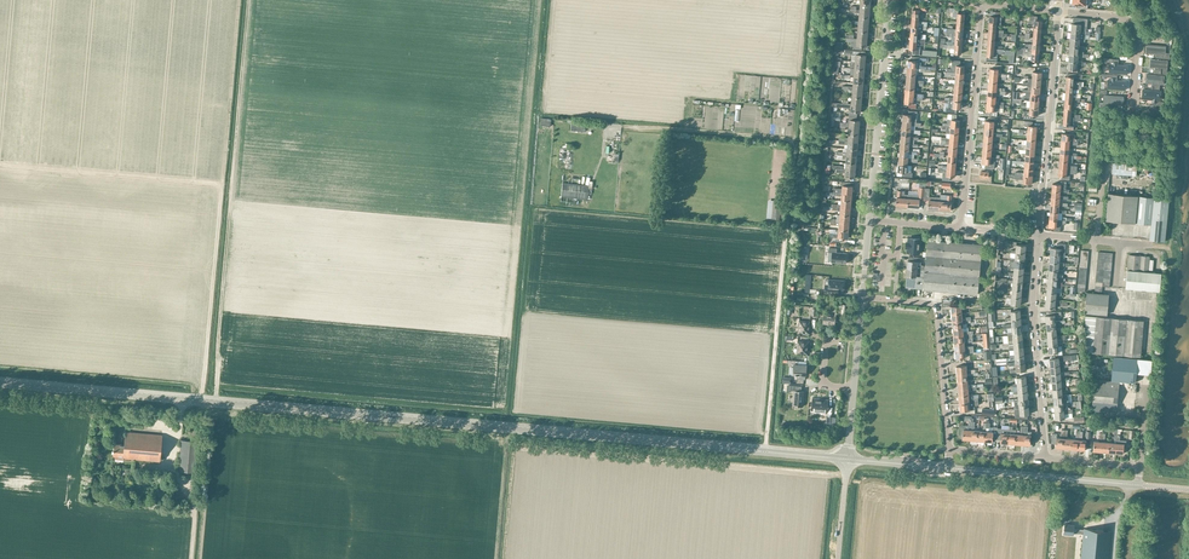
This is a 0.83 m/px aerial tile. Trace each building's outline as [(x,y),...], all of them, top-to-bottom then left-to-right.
[(1073,3),(1080,4),(1079,8),(1088,8),(1088,4),(1089,5),(1089,0),(1073,0),(1073,3)] [(860,10),(870,11),(870,4),(860,3),(860,10)] [(912,17),(919,18),(919,14),(923,14),(924,10),(927,11),(927,6),(917,5),(916,9),(913,9),(912,17)] [(948,7),(947,11),(953,12),(952,16),(953,16),(957,17),(957,21),(964,22),(965,14),(962,13),(959,13),(959,8),(948,7)] [(859,13),(859,17),(869,18),(870,11),(860,10),(856,10),(851,9),(851,12),(856,13),(859,13)] [(1034,28),(1041,28),(1042,20),(1037,20),(1037,16),(1030,15),(1029,23),(1035,24),(1034,28)] [(869,18),(859,17),(859,21),(850,20),(849,23),(855,24),(858,24),(868,25),(869,18)] [(912,17),(911,25),(926,26),(927,22),(918,21),(919,18),(912,17)] [(1071,24),(1070,31),(1080,32),(1080,31),(1085,32),(1086,32),(1087,19),(1074,18),(1073,24),(1071,24)] [(858,31),(868,32),(868,25),(858,24),(858,31)] [(989,24),(988,32),(1004,34),(1004,33),(1004,30),(1000,30),(1000,29),(996,29),(996,25),(989,24)] [(926,30),(926,26),(911,25),(910,33),(917,34),(917,33),(922,34),(922,29),(926,30)] [(956,37),(962,38),(963,30),(956,29),(952,29),(948,28),(946,28),(946,32),(951,33),(951,36),(952,37),(956,37)] [(1080,39),(1085,39),(1085,32),(1080,31),(1080,32),(1070,31),(1070,39),(1079,40),(1080,39)] [(987,40),(994,41),(995,36),(1003,37),(1007,37),(1007,33),(1004,33),(1004,34),(988,32),(987,40)] [(910,33),(910,41),(920,42),(920,39),(921,39),(922,34),(917,33),(917,34),(910,33)] [(846,37),(846,41),(850,41),(850,45),(853,45),(853,49),(861,50),(861,46),(862,46),(866,47),(867,39),(857,38),(854,38),(848,37),(846,37)] [(947,41),(946,44),(951,45),(955,45),(962,46),(962,38),(956,37),(952,37),(951,41),(947,41)] [(1084,40),(1085,39),(1080,39),(1079,40),(1070,39),(1069,47),(1079,47),(1079,46),(1079,42),(1084,42),(1084,40)] [(987,40),(987,48),(1002,50),(1003,47),(998,46),(994,45),(994,41),(987,40)] [(925,42),(920,42),(910,41),(909,49),(912,50),(912,54),(919,55),(920,45),(925,46),(925,42)] [(951,45),(946,44),(946,48),(955,49),(954,53),(961,54),(962,46),(955,45),(951,45)] [(1017,48),(1017,51),(1039,53),(1040,45),(1033,44),(1028,44),(1028,48),(1023,48),(1017,48)] [(1165,54),(1166,46),(1146,45),(1146,53),(1165,54)] [(1079,47),(1069,47),(1068,54),(1078,55),(1078,54),(1083,54),(1084,47),(1079,46),(1079,47)] [(1002,50),(987,48),(986,56),(997,57),(997,53),(1003,54),(1004,50),(1002,50)] [(837,49),(836,53),(838,53),(842,53),(842,54),(852,55),(851,61),(850,61),(865,63),(866,55),(861,55),(861,51),(837,49)] [(1017,51),(1016,56),(1017,56),(1018,56),(1021,55),(1023,55),(1024,55),(1028,55),(1027,60),(1029,62),(1032,62),(1033,60),(1038,61),(1039,53),(1017,51)] [(1068,54),(1068,62),(1077,63),(1077,62),(1078,56),(1088,57),(1089,55),(1083,54),(1078,54),(1078,55),(1068,54)] [(908,60),(907,68),(925,69),(926,70),(927,66),(921,66),(921,61),(926,61),(927,58),(912,57),(911,61),(908,60)] [(1150,59),(1149,67),(1167,68),(1168,60),(1150,59)] [(946,72),(964,73),(965,66),(960,65),(961,61),(952,60),(951,69),(947,68),(947,71),(946,71),(946,72)] [(854,68),(854,69),(864,70),(865,63),(850,61),(850,68),(854,68)] [(1068,62),(1067,71),(1076,72),(1077,66),(1083,66),(1083,65),(1083,62),(1077,62),(1077,63),(1068,62)] [(1109,63),(1109,73),(1130,74),(1131,65),(1109,63)] [(990,69),(989,76),(997,77),(1002,77),(1006,77),(1006,74),(998,73),(998,72),(998,69),(1001,69),(1002,66),(1002,65),(995,65),(994,69),(990,69)] [(964,73),(946,72),(946,74),(951,75),(956,76),(955,80),(964,80),(964,73)] [(1032,80),(1041,81),(1041,73),(1033,72),(1032,80)] [(1146,74),(1145,83),(1164,84),(1164,75),(1146,74)] [(919,83),(923,84),(924,80),(918,80),(919,76),(915,76),(907,75),(906,82),(914,83),(919,83)] [(1066,85),(1082,86),(1082,83),(1073,82),(1074,78),(1067,77),(1066,85)] [(1028,86),(1028,87),(1040,88),(1041,81),(1032,80),(1028,79),(1027,82),(1023,82),(1023,85),(1028,86)] [(1129,80),(1107,79),(1107,88),(1128,90),(1129,80)] [(988,90),(1001,91),(1001,88),(996,88),(997,84),(989,83),(988,90)] [(1066,85),(1065,93),(1072,94),(1072,93),(1072,90),(1072,89),(1082,89),(1082,86),(1066,85)] [(1031,94),(1039,95),(1040,88),(1028,87),(1028,89),(1023,89),(1022,92),(1031,93),(1031,94)] [(905,89),(905,97),(922,98),(922,97),(924,98),(924,94),(914,93),(914,90),(905,89)] [(1161,91),(1142,89),(1141,99),(1161,100),(1161,91)] [(1022,97),(1022,99),(1030,100),(1030,101),(1039,102),(1039,95),(1031,94),(1031,93),(1025,92),(1025,97),(1022,97)] [(1065,93),(1064,101),(1075,102),(1075,101),(1080,102),(1080,98),(1077,98),(1077,94),(1072,94),(1065,93)] [(1124,96),(1104,95),(1103,104),(1123,106),(1124,96)] [(922,98),(905,97),(904,104),(908,104),(908,108),(915,109),(916,104),(917,101),(917,100),(922,100),(922,98)] [(962,102),(945,100),(945,102),(948,103),(948,107),(946,107),(945,111),(957,112),(957,108),(961,109),(962,102)] [(1026,101),(1026,107),(1029,107),(1029,108),(1038,109),(1039,102),(1030,101),(1026,101)] [(1064,109),(1071,110),(1071,109),(1074,109),(1075,102),(1064,101),(1064,105),(1063,105),(1062,105),(1062,108),(1063,109),(1064,109)] [(848,104),(848,107),(851,107),(851,110),(849,110),(849,116),(857,116),(857,112),(860,113),(861,105),(851,104),(848,104)] [(986,111),(990,112),(989,116),(996,117),(996,112),(998,113),(999,108),(1003,108),(1003,105),(999,105),(995,105),(987,104),(986,111)] [(1037,117),(1038,109),(1029,108),(1029,113),(1023,113),(1023,119),(1032,120),(1032,116),(1037,117)] [(902,117),(902,121),(916,123),(917,111),(915,111),(908,111),(908,114),(903,114),(903,117),(902,117)] [(829,125),(832,126),(833,126),(834,120),(840,120),(840,115),(830,114),(830,122),(829,125)] [(943,126),(959,128),(959,120),(956,120),(957,114),(952,114),(951,119),(947,119),(947,123),(943,123),(943,126)] [(840,123),(840,126),(846,127),(849,127),(859,128),(860,121),(856,121),(857,116),(849,116),(848,120),(850,120),(849,123),(840,123)] [(1063,117),(1062,125),(1064,125),(1064,129),(1073,130),(1074,121),(1079,122),(1079,121),(1083,121),(1083,119),(1080,119),(1074,118),(1070,118),(1063,117)] [(984,128),(993,129),(994,122),(997,122),(998,118),(990,118),(990,121),(985,121),(984,128)] [(1033,122),(1025,121),(1024,125),(1028,126),(1028,130),(1012,129),(1012,132),(1028,133),(1037,134),(1037,127),(1032,126),(1033,122)] [(950,134),(958,135),(959,128),(943,126),(942,129),(946,129),(946,134),(950,134)] [(849,127),(848,134),(858,135),(859,128),(849,127)] [(984,135),(993,136),(1002,137),(1003,134),(993,133),(993,129),(984,128),(984,135)] [(1061,141),(1078,142),(1078,139),(1075,138),(1075,134),(1074,134),(1074,131),(1066,130),(1066,134),(1062,134),(1061,141)] [(858,142),(858,135),(848,134),(848,138),(839,137),(839,140),(844,141),(858,142)] [(847,149),(857,150),(858,142),(844,141),(839,140),(839,144),(847,144),(847,149)] [(949,148),(957,149),(957,142),(941,140),(941,143),(945,143),(949,144),(949,148)] [(900,150),(919,152),(920,149),(912,148),(912,149),(908,149),(909,146),(918,147),(918,144),(914,144),(909,143),(909,144),(900,143),(900,145),(899,150),(900,150)] [(1026,154),(1035,155),(1035,148),(1018,147),(1017,149),(1026,150),(1026,154)] [(556,167),(568,167),(568,149),(560,149),(560,154),(556,154),(556,167)] [(843,152),(843,155),(846,156),(856,157),(856,154),(857,150),(847,149),(847,152),(843,152)] [(843,155),(843,159),(846,159),(846,163),(856,164),(856,157),(846,156),(843,155)] [(984,168),(994,168),(995,158),(991,157),(982,156),(981,164),(985,164),(984,168)] [(1016,161),(1016,160),(1012,160),(1012,163),(1016,163),(1025,164),(1025,165),(1024,169),(1033,170),(1034,162),(1025,162),(1025,161),(1021,161),(1016,161)] [(1058,169),(1077,171),(1077,166),(1067,165),(1067,163),(1059,162),(1058,169)] [(836,169),(855,171),(856,164),(846,163),(845,166),(837,165),(836,169)] [(1112,174),(1136,176),(1137,166),(1113,163),(1112,174)] [(898,167),(897,172),(902,172),(902,176),(906,177),(912,177),(913,173),(911,173),(912,166),(907,165),(899,165),(898,167)] [(855,171),(836,169),(836,172),(845,173),(844,177),(854,178),(855,171)] [(955,170),(938,169),(938,172),(943,172),(942,180),(949,181),(950,177),(954,177),(955,170)] [(1058,169),(1058,176),(1061,176),(1060,180),(1069,180),(1069,176),(1069,174),(1076,174),(1077,171),(1058,169)] [(1033,177),(1015,175),(1015,179),(1024,179),(1023,183),(1032,184),(1033,177)] [(901,186),(909,187),(910,179),(902,178),(901,186)] [(833,192),(852,194),(853,186),(850,186),(851,182),(841,181),(841,186),(842,186),(842,190),(838,189),(833,188),(833,192)] [(910,194),(909,207),(918,208),(919,202),(923,203),(925,182),(920,181),(919,187),(918,195),(910,194)] [(562,182),(561,197),(587,200),(588,197),(588,198),(588,197),(590,197),(590,195),(588,195),(588,194),(591,194),(591,190),(589,190),(589,185),(562,182)] [(1051,192),(1060,192),(1068,193),(1068,190),(1065,190),(1066,182),(1060,182),(1060,185),(1052,184),(1051,192)] [(930,188),(925,188),(923,203),(928,203),(928,208),(939,210),(940,197),(930,196),(930,198),(929,198),(930,188)] [(896,206),(909,207),(910,194),(904,194),(905,191),(898,191),(897,197),(896,206)] [(841,200),(851,201),(852,194),(833,192),(833,195),(841,196),(841,200)] [(1051,199),(1059,199),(1068,200),(1068,197),(1059,196),(1060,192),(1051,192),(1051,199)] [(952,195),(941,194),(939,210),(951,211),(952,195)] [(1164,242),(1166,226),(1168,199),(1108,194),(1105,221),(1151,225),(1149,241),(1164,242)] [(1050,206),(1058,206),(1067,207),(1067,204),(1059,203),(1059,199),(1051,199),(1050,206)] [(772,218),(777,219),(777,225),(784,225),(785,219),(780,219),(782,201),(774,200),(772,218)] [(832,207),(850,209),(851,201),(841,200),(840,205),(832,204),(832,207)] [(1049,213),(1058,214),(1066,214),(1066,212),(1058,211),(1058,206),(1050,206),(1049,213)] [(839,215),(850,216),(850,209),(832,207),(831,210),(837,210),(840,210),(839,215)] [(839,215),(839,222),(849,223),(850,216),(839,215)] [(1061,221),(1057,221),(1049,220),(1048,227),(1054,228),(1054,231),(1059,232),(1060,224),(1065,225),(1065,221),(1061,221)] [(849,223),(839,222),(836,222),(830,222),(830,224),(838,225),(838,230),(848,231),(849,223)] [(838,230),(835,229),(835,233),(830,233),(829,236),(832,237),(832,241),(842,242),(842,238),(848,238),(848,231),(838,230)] [(920,240),(908,238),(908,243),(906,242),(905,248),(907,248),(906,253),(918,254),(920,240)] [(924,277),(923,289),(923,290),(977,295),(982,245),(927,240),(925,266),(925,270),(924,277)] [(1051,248),(1050,255),(1062,256),(1063,251),(1065,251),(1065,248),(1066,245),(1060,244),(1060,248),(1060,249),(1051,248)] [(1010,254),(1015,254),(1025,255),(1025,246),(1016,245),(1015,251),(1010,251),(1010,254)] [(837,248),(829,248),(829,252),(832,252),(832,262),(846,263),(847,253),(836,252),(837,248)] [(1015,261),(1024,262),(1025,255),(1015,254),(1010,254),(1010,258),(1009,261),(1015,261)] [(1050,255),(1049,262),(1059,263),(1059,259),(1064,259),(1064,256),(1062,256),(1050,255)] [(1160,273),(1147,272),(1148,257),(1128,256),(1126,289),(1159,292),(1160,273)] [(916,269),(925,270),(925,266),(923,265),(916,264),(917,262),(920,262),(920,258),(908,257),(908,261),(907,261),(906,269),(916,270),(916,269)] [(1023,270),(1024,262),(1015,261),(1009,261),(1009,268),(1014,269),(1023,270)] [(1049,270),(1058,271),(1058,266),(1063,266),(1069,267),(1069,264),(1059,263),(1049,262),(1049,270)] [(916,270),(906,269),(905,276),(906,276),(905,288),(923,289),(924,277),(915,277),(916,270)] [(1013,276),(1022,277),(1023,270),(1014,269),(1013,273),(1008,273),(1008,276),(1013,276)] [(1046,274),(1046,276),(1047,277),(1048,277),(1057,278),(1062,279),(1062,278),(1063,274),(1063,271),(1058,271),(1049,270),(1048,274),(1047,273),(1046,274)] [(1007,284),(1012,284),(1021,285),(1022,277),(1013,276),(1013,281),(1007,281),(1007,284)] [(1048,277),(1047,285),(1057,286),(1061,286),(1062,285),(1062,282),(1062,279),(1057,278),(1048,277)] [(844,281),(829,280),(828,285),(824,285),(824,293),(835,294),(835,290),(843,291),(844,281)] [(998,290),(1011,291),(1021,292),(1021,285),(1012,284),(1012,289),(1007,288),(1007,287),(999,286),(998,290)] [(1046,292),(1056,293),(1056,289),(1061,289),(1061,286),(1057,286),(1047,285),(1046,292)] [(1003,298),(1011,299),(1020,300),(1021,292),(1011,291),(1011,296),(1006,296),(1003,296),(1003,298)] [(1046,300),(1055,301),(1056,296),(1060,297),(1061,294),(1056,293),(1046,292),(1046,300)] [(1094,293),(1087,292),(1085,313),(1107,315),(1109,294),(1101,294),(1094,293)] [(1055,301),(1046,300),(1045,309),(1054,310),(1055,304),(1060,304),(1060,301),(1055,301)] [(838,303),(838,306),(843,307),(842,314),(845,314),(846,304),(838,303)] [(951,307),(951,314),(961,314),(961,313),(961,306),(951,307)] [(1011,320),(1020,320),(1019,311),(1010,312),(1010,318),(1005,318),(1006,321),(1011,320)] [(951,314),(952,322),(971,320),(971,317),(966,317),(965,312),(961,313),(961,314),(951,314)] [(1045,316),(1045,323),(1055,322),(1054,317),(1061,316),(1060,312),(1054,312),(1048,313),(1048,316),(1045,316)] [(822,324),(834,325),(835,316),(823,315),(822,324)] [(1144,320),(1085,315),(1085,319),(1088,352),(1141,356),(1144,320)] [(797,333),(808,334),(809,322),(798,320),(797,333)] [(971,320),(952,322),(952,329),(963,328),(962,324),(971,323),(971,320)] [(1020,320),(1011,320),(1011,324),(1002,325),(1003,329),(1011,328),(1021,327),(1020,320)] [(1045,323),(1046,330),(1055,329),(1055,325),(1060,324),(1060,321),(1055,322),(1045,323)] [(1006,328),(1007,335),(1012,335),(1021,334),(1021,327),(1011,328),(1006,328)] [(963,332),(963,328),(952,329),(953,336),(972,335),(972,332),(966,332),(966,331),(963,332)] [(1061,329),(1055,329),(1046,330),(1047,338),(1056,337),(1056,332),(1061,332),(1061,329)] [(1012,335),(1007,335),(1008,340),(1007,340),(1008,343),(1012,343),(1022,342),(1021,334),(1012,335)] [(972,335),(953,336),(954,344),(964,343),(968,342),(973,342),(972,338),(972,335)] [(1047,338),(1047,345),(1057,344),(1056,340),(1061,339),(1061,336),(1056,337),(1047,338)] [(796,353),(807,354),(808,342),(797,341),(796,353)] [(1022,342),(1012,343),(1013,347),(1008,348),(1008,351),(1013,350),(1023,349),(1022,342)] [(964,343),(954,344),(954,351),(964,350),(968,350),(973,350),(973,346),(973,345),(964,346),(964,343)] [(1057,344),(1047,345),(1048,354),(1058,353),(1057,347),(1062,347),(1062,344),(1057,344)] [(1023,349),(1013,350),(1013,355),(1009,355),(1009,358),(1014,358),(1023,357),(1023,349)] [(964,350),(954,351),(955,359),(965,358),(965,353),(974,352),(973,350),(968,350),(964,350)] [(1058,359),(1049,360),(1049,367),(1061,366),(1061,362),(1071,361),(1071,356),(1060,357),(1058,359)] [(1113,369),(1111,381),(1136,383),(1137,373),(1151,375),(1152,360),(1141,359),(1114,356),(1113,369)] [(1024,364),(1023,357),(1014,358),(1014,363),(1009,363),(1009,366),(1014,365),(1024,364)] [(805,366),(797,365),(797,361),(785,360),(785,363),(792,367),(793,367),(792,375),(796,375),(796,379),(804,380),(804,376),(805,376),(805,366)] [(1024,364),(1014,365),(1015,370),(1010,371),(1010,373),(1015,373),(1015,372),(1024,371),(1024,364)] [(1049,367),(1050,374),(1059,373),(1059,369),(1064,368),(1064,365),(1061,366),(1049,367)] [(955,367),(956,374),(975,373),(974,370),(966,371),(966,366),(955,367)] [(1068,372),(1059,373),(1050,374),(1050,378),(1049,378),(1048,379),(1049,381),(1050,382),(1051,382),(1060,381),(1060,376),(1069,375),(1068,372)] [(975,376),(975,373),(956,374),(957,382),(967,381),(966,377),(975,376)] [(1016,387),(1026,386),(1025,377),(1015,378),(1016,384),(1011,385),(1011,387),(1016,387)] [(1051,382),(1051,389),(1061,388),(1060,383),(1065,383),(1065,380),(1060,381),(1051,382)] [(957,382),(957,389),(976,388),(976,385),(967,385),(967,381),(957,382)] [(1109,382),(1094,381),(1091,411),(1115,413),(1118,383),(1109,382)] [(792,406),(802,407),(803,392),(800,391),(801,387),(789,385),(788,391),(794,391),(792,406)] [(1017,392),(1012,392),(1012,395),(1017,394),(1026,393),(1026,386),(1016,387),(1017,392)] [(957,389),(958,396),(968,396),(968,395),(968,391),(976,390),(976,388),(957,389)] [(1066,388),(1061,388),(1051,389),(1052,397),(1061,396),(1061,391),(1066,391),(1066,388)] [(1012,399),(1009,399),(1009,402),(1012,402),(1017,401),(1027,401),(1026,393),(1017,394),(1017,399),(1012,399)] [(958,396),(958,404),(978,402),(978,399),(977,399),(973,399),(972,395),(968,395),(968,396),(958,396)] [(1052,397),(1053,404),(1067,403),(1066,395),(1061,396),(1052,397)] [(811,399),(810,411),(827,412),(826,423),(835,424),(836,417),(830,416),(831,407),(827,407),(828,400),(811,399)] [(1013,410),(1028,408),(1027,401),(1017,401),(1012,402),(1013,410)] [(978,402),(958,404),(959,411),(974,410),(974,406),(978,406),(978,402)] [(1067,405),(1067,403),(1053,404),(1053,412),(1063,411),(1062,406),(1067,405)] [(1028,408),(1013,410),(1014,417),(1026,418),(1026,414),(1028,414),(1028,408)] [(1071,410),(1063,411),(1053,412),(1054,420),(1064,419),(1064,420),(1072,419),(1071,414),(1072,414),(1071,410)] [(958,425),(957,435),(962,436),(961,440),(969,440),(970,422),(971,418),(971,417),(964,417),(963,422),(968,422),(967,426),(958,425)] [(969,440),(976,441),(977,431),(973,431),(973,422),(970,422),(969,440)] [(985,423),(985,428),(984,442),(991,443),(991,438),(995,438),(996,428),(997,427),(994,427),(992,428),(992,433),(989,432),(989,424),(986,423),(985,423)] [(1015,435),(1014,445),(1021,445),(1023,426),(1020,426),(1020,435),(1015,435)] [(1023,426),(1021,445),(1029,446),(1030,436),(1026,436),(1027,427),(1024,426),(1023,426)] [(1006,444),(1014,445),(1015,435),(1015,430),(1012,430),(1012,427),(1009,427),(1009,430),(1008,429),(1006,444)] [(977,431),(976,441),(984,442),(985,428),(982,428),(982,431),(977,431)] [(1006,444),(1008,429),(996,428),(995,438),(999,438),(999,443),(1006,444)] [(1116,434),(1114,454),(1122,455),(1123,446),(1126,447),(1126,440),(1120,440),(1120,435),(1119,435),(1119,430),(1116,429),(1116,434)] [(1054,448),(1062,449),(1063,431),(1060,430),(1060,439),(1055,438),(1056,435),(1050,434),(1049,444),(1054,445),(1054,448)] [(115,458),(123,459),(124,458),(160,461),(163,435),(126,431),(124,444),(114,444),(113,456),(115,456),(115,458)] [(1063,431),(1062,449),(1069,450),(1070,440),(1066,439),(1066,431),(1063,431)] [(1077,440),(1076,450),(1084,451),(1085,441),(1080,441),(1081,432),(1078,432),(1078,437),(1077,440)] [(1101,439),(1101,434),(1098,434),(1097,442),(1093,442),(1092,452),(1099,453),(1100,442),(1101,439)] [(1107,453),(1114,454),(1116,434),(1115,434),(1115,435),(1113,435),(1112,440),(1112,444),(1108,443),(1107,453)] [(1070,440),(1069,450),(1076,450),(1077,440),(1078,437),(1075,437),(1075,440),(1070,440)] [(178,470),(196,472),(198,441),(181,439),(178,470)] [(1099,453),(1107,453),(1108,443),(1100,442),(1099,453)] [(1074,533),(1084,533),(1084,529),(1074,529),(1075,524),(1064,524),(1064,534),(1074,534),(1074,533)] [(1111,531),(1084,529),(1084,533),(1081,558),(1108,558),(1111,531)]
